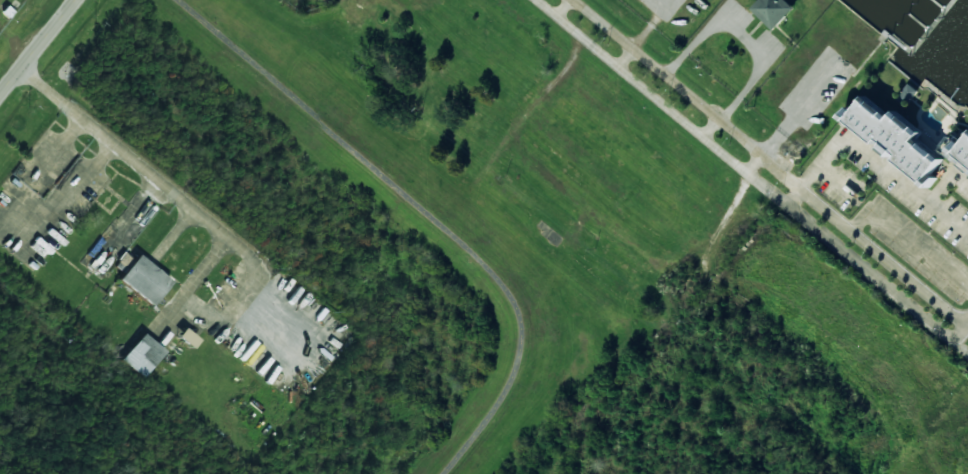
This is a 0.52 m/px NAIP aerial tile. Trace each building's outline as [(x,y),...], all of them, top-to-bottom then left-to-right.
[(775,30),(796,8),(789,0),(761,0),(753,8),(775,30)] [(930,187),(937,177),(933,173),(942,161),(916,141),(922,135),(911,126),(913,123),(897,111),(892,117),(866,97),(856,111),(850,107),(842,117),(880,146),(878,148),(892,159),(892,158),(930,187)] [(963,144),(959,140),(951,150),(967,163),(967,138),(963,144)] [(169,282),(135,254),(132,259),(123,252),(112,266),(121,273),(116,279),(149,306),(169,282)] [(120,360),(143,377),(163,351),(141,334),(120,360)]
